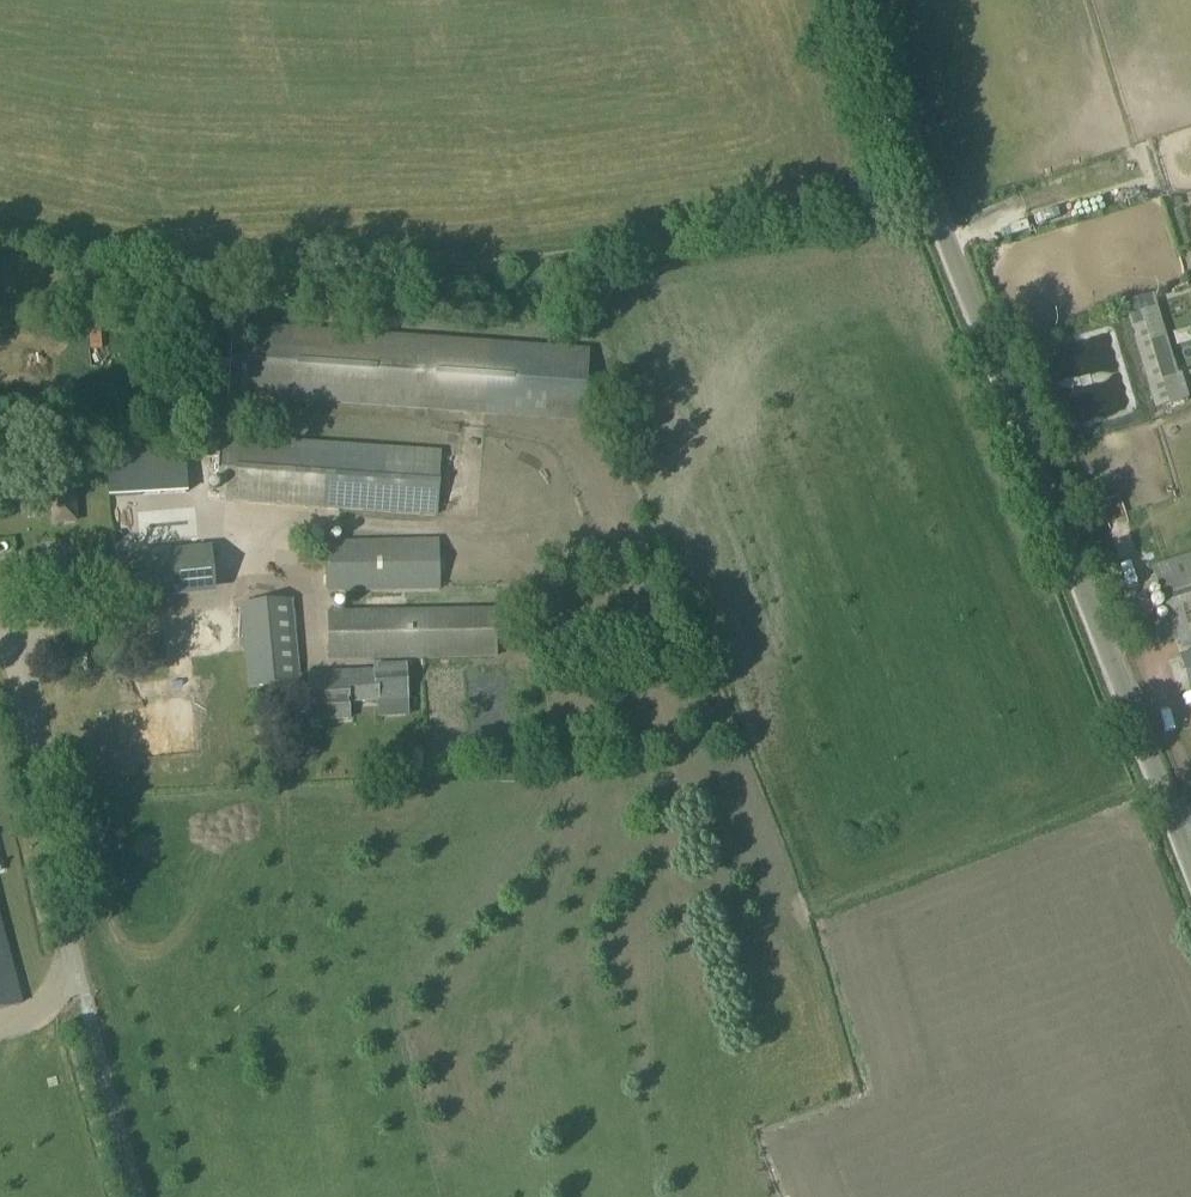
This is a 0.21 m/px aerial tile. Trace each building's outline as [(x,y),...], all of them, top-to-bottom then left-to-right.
[(1162,228),(1174,224),(1166,203),(1155,207),(1162,228)] [(1139,412),(1172,403),(1146,309),(1113,318),(1139,412)] [(235,326),(230,394),(585,419),(590,351),(235,326)] [(222,455),(220,502),(436,518),(441,452),(224,437),(222,455)] [(75,523),(72,488),(48,490),(51,525),(75,523)] [(1092,499),(1096,519),(1117,515),(1113,495),(1092,499)] [(438,540),(326,542),(327,595),(439,593),(438,540)] [(1106,544),(1094,548),(1100,566),(1111,563),(1106,544)] [(0,567),(0,569),(4,603),(138,592),(139,603),(158,601),(154,554),(0,567)] [(1151,568),(1169,625),(1155,629),(1160,644),(1174,640),(1176,647),(1190,643),(1190,556),(1151,568)] [(1106,595),(1117,591),(1111,571),(1099,575),(1106,595)] [(293,602),(241,605),(246,686),(298,683),(293,602)] [(497,610),(327,613),(328,663),(497,659),(497,610)] [(1179,658),(1190,692),(1190,691),(1190,654),(1179,658)] [(375,671),(308,676),(311,722),(349,720),(348,704),(407,700),(405,665),(374,666),(375,671)] [(1158,673),(1165,693),(1177,689),(1170,668),(1158,673)] [(1166,704),(1174,730),(1188,726),(1190,736),(1190,697),(1166,704)] [(21,1004),(0,924),(0,1010),(21,1004)] [(958,1178),(963,1196),(977,1196),(971,1174),(958,1178)]
